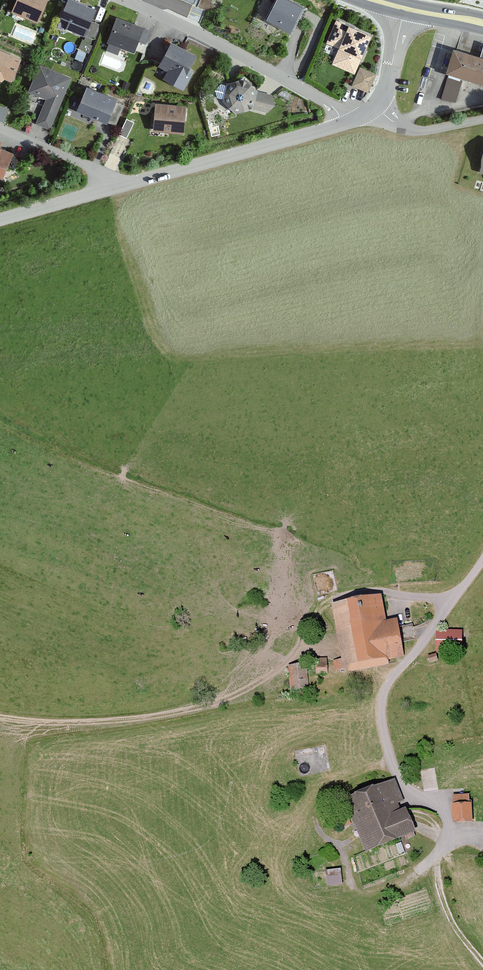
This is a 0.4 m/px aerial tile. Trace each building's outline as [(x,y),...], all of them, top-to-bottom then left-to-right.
[(12,13),(38,22),(47,0),(18,0),(12,13)] [(69,0),(66,0),(58,17),(68,22),(66,30),(83,37),(95,10),(69,0)] [(288,0),(277,0),(266,22),(292,35),(305,9),(288,0)] [(143,28),(117,17),(103,50),(116,54),(120,49),(133,53),(143,28)] [(354,76),(372,35),(337,19),(326,43),(339,49),(332,66),(354,76)] [(180,85),(196,57),(171,43),(156,71),(180,85)] [(452,50),(446,74),(482,85),(482,50),(480,58),(452,50)] [(0,52),(0,78),(12,82),(20,59),(0,52)] [(71,78),(39,64),(28,94),(42,100),(35,123),(49,129),(71,78)] [(352,82),(369,90),(377,72),(361,64),(352,82)] [(243,79),(226,85),(223,101),(238,114),(254,110),(268,113),(275,105),(269,93),(258,92),(243,79)] [(116,99),(86,86),(75,112),(106,125),(116,99)] [(5,119),(10,105),(0,102),(0,117),(5,119)] [(184,107),(155,106),(153,131),(183,133),(184,107)] [(126,117),(120,133),(128,136),(135,119),(126,117)] [(1,179),(13,155),(0,149),(0,179),(1,179)] [(381,594),(331,603),(341,658),(333,659),(335,669),(346,667),(347,671),(389,664),(388,659),(404,656),(398,617),(386,619),(381,594)] [(462,630),(436,630),(436,652),(462,652),(462,630)] [(436,653),(427,656),(430,663),(438,660),(436,653)] [(327,659),(315,659),(315,674),(328,673),(327,659)] [(307,665),(289,666),(290,691),(309,690),(307,665)] [(355,794),(344,798),(366,852),(417,831),(406,806),(400,808),(398,803),(404,800),(395,777),(374,786),(374,784),(355,792),(355,794)] [(453,803),(452,803),(452,822),(472,821),(472,802),(469,802),(469,794),(453,795),(453,803)] [(341,869),(325,870),(327,885),(342,884),(341,869)]
